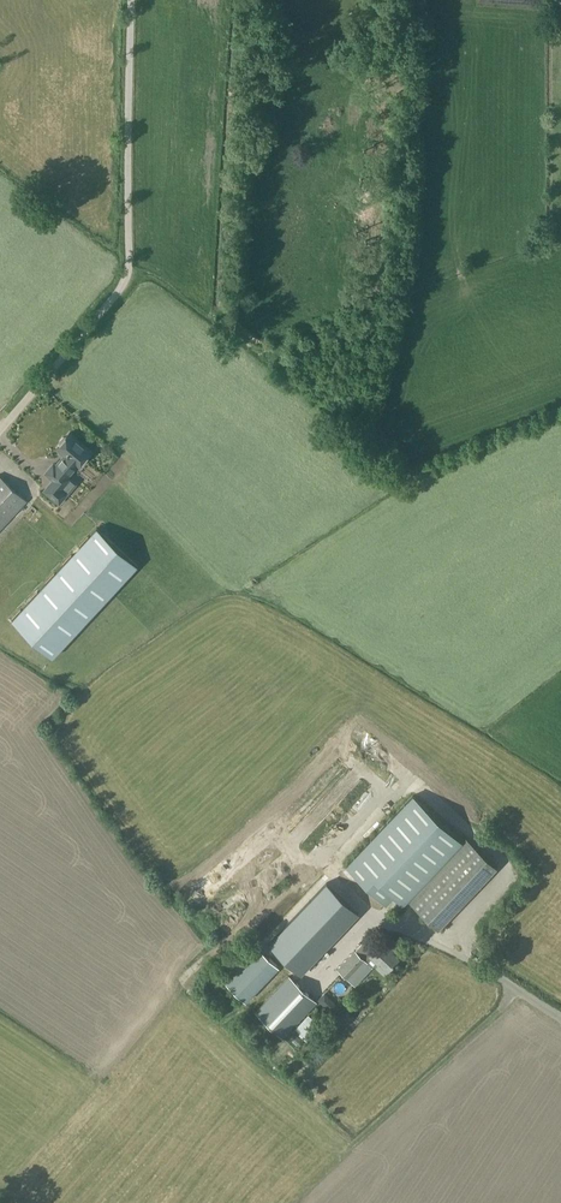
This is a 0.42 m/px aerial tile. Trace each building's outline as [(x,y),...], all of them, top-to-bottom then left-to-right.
[(78,465),(91,450),(69,432),(65,436),(63,436),(59,440),(60,443),(56,447),(65,455),(62,459),(61,458),(55,465),(54,464),(47,473),(55,480),(47,491),(59,502),(66,493),(61,488),(70,477),(67,475),(76,464),(78,465)] [(26,501),(0,476),(0,529),(26,501)] [(137,565),(97,528),(12,619),(53,657),(137,565)] [(408,899),(462,843),(413,796),(347,865),(387,903),(394,895),(403,903),(408,899)] [(466,838),(462,843),(408,899),(438,928),(496,867),(467,839),(466,838)] [(325,884),(267,945),(298,975),(356,914),(325,884)] [(355,949),(338,968),(349,979),(366,960),(372,966),(377,964),(384,971),(399,956),(392,949),(394,947),(384,937),(374,947),(366,939),(355,950),(355,949)] [(253,941),(220,976),(246,1001),(279,966),(253,941)] [(289,976),(256,1011),(283,1037),(317,1002),(289,976)] [(309,1015),(296,1028),(309,1040),(321,1027),(309,1015)]
